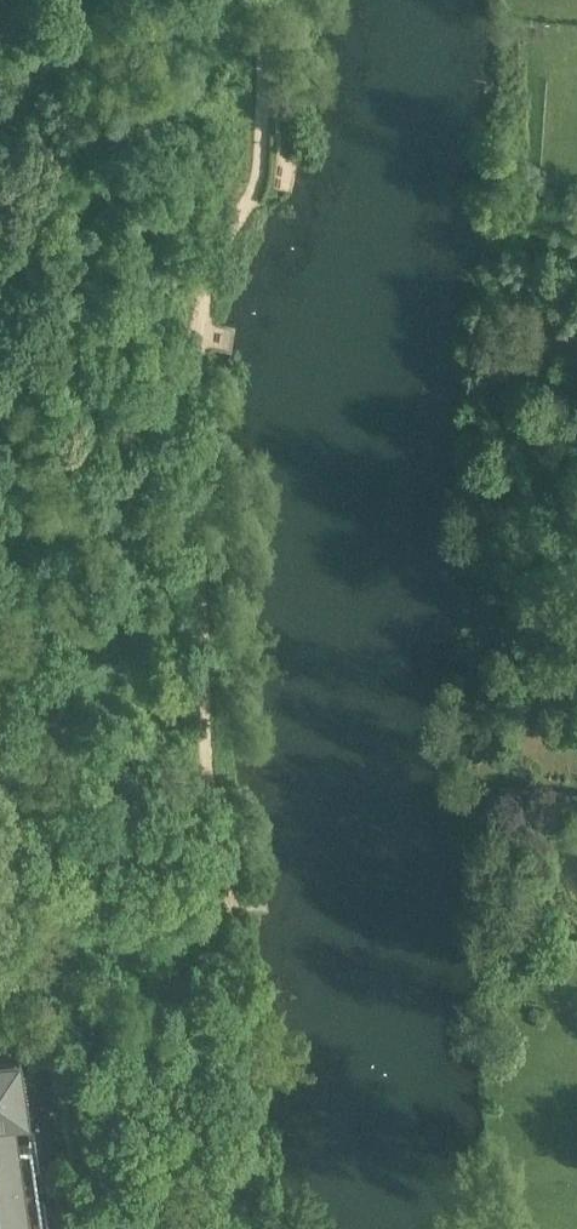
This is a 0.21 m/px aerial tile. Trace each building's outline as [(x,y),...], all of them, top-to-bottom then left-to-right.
[(16,1104),(30,1102),(22,1042),(0,1045),(0,1228),(33,1228),(16,1104)]
